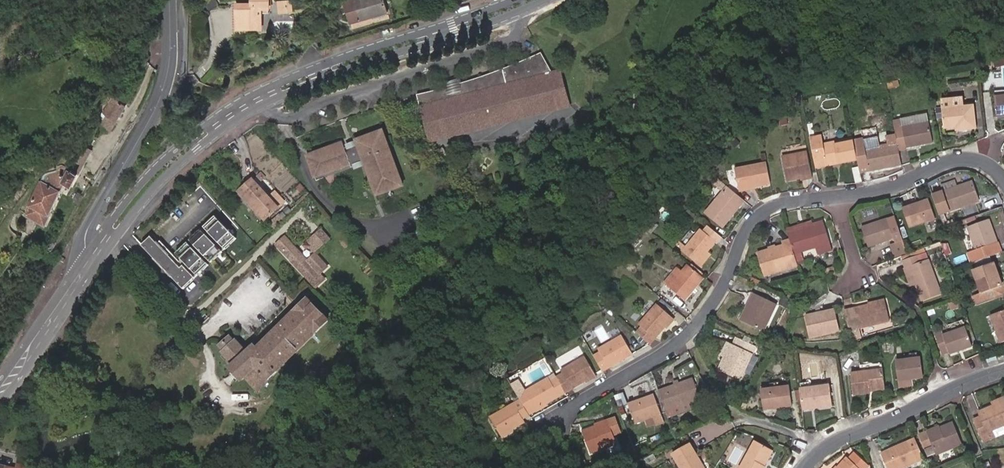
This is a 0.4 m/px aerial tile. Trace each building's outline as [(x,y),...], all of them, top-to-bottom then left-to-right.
[(269,0),(252,0),(252,8),(236,8),(237,33),(262,33),(261,18),(269,18),(269,0)] [(278,1),(279,12),(292,10),(291,0),(286,0),(278,1)] [(345,3),(352,24),(388,12),(385,0),(355,0),(345,3)] [(415,93),(427,137),(562,94),(551,71),(540,50),(487,72),(457,81),(454,82),(456,88),(447,90),(445,84),(442,86),(441,86),(415,93)] [(995,66),(996,72),(1003,71),(1003,64),(995,66)] [(427,140),(567,105),(558,70),(551,71),(562,94),(427,137),(427,140)] [(440,82),(442,86),(445,84),(447,90),(456,88),(454,82),(457,81),(456,77),(447,80),(440,82)] [(901,86),(889,89),(890,94),(903,92),(901,86)] [(129,103),(116,94),(105,110),(108,112),(101,121),(110,128),(117,119),(129,103)] [(977,134),(975,111),(944,115),(946,134),(958,133),(958,136),(977,134)] [(929,122),(903,127),(905,134),(930,129),(929,122)] [(903,127),(896,129),(898,140),(900,149),(902,157),(909,155),(909,154),(935,149),(930,129),(905,134),(903,127)] [(381,185),(383,192),(384,192),(402,186),(383,131),(364,138),(364,141),(357,144),(356,141),(343,145),(342,144),(306,157),(313,174),(325,169),(327,173),(350,165),(351,168),(364,163),(373,187),(381,185)] [(902,157),(900,149),(898,140),(883,143),(885,152),(868,155),(866,144),(856,145),(860,165),(862,178),(872,176),(904,170),(902,157)] [(860,165),(856,145),(825,151),(823,142),(812,144),(818,172),(828,170),(841,168),(841,169),(860,165)] [(49,170),(26,210),(46,222),(69,180),(72,182),(85,159),(91,149),(83,146),(78,154),(70,166),(61,161),(58,164),(56,168),(49,170)] [(435,150),(443,159),(447,158),(441,146),(435,150)] [(815,182),(810,157),(785,163),(790,186),(815,182)] [(314,177),(327,173),(325,169),(313,174),(314,177)] [(776,190),(772,170),(740,176),(744,196),(776,190)] [(253,179),(239,192),(265,220),(284,202),(275,192),(269,197),(253,179)] [(940,189),(954,185),(952,181),(939,185),(940,189)] [(376,195),(383,192),(381,185),(373,187),(376,195)] [(959,185),(944,190),(947,197),(961,192),(959,185)] [(937,201),(944,220),(981,206),(974,187),(961,192),(947,197),(937,201)] [(748,208),(732,194),(709,221),(726,235),(748,208)] [(930,210),(928,206),(906,214),(913,234),(939,225),(933,208),(930,210)] [(152,236),(142,245),(183,288),(237,238),(216,215),(171,257),(152,236)] [(907,247),(899,223),(865,234),(872,254),(898,246),(899,250),(907,247)] [(972,259),(975,268),(1003,258),(991,225),(971,232),(980,256),(972,259)] [(795,244),(800,259),(807,257),(822,252),(836,248),(829,226),(820,230),(820,231),(794,240),(795,244)] [(793,235),(794,240),(820,231),(820,230),(819,227),(793,235)] [(323,228),(307,242),(317,253),(333,239),(323,228)] [(726,242),(713,231),(708,237),(705,234),(688,256),(703,268),(712,258),(721,247),(721,248),(726,242)] [(328,265),(321,258),(313,266),(308,260),(287,237),(278,245),(316,286),(325,278),(320,273),(328,265)] [(770,280),(803,270),(803,268),(800,259),(795,244),(787,247),(788,251),(781,253),(782,256),(776,258),(776,255),(763,259),(770,280)] [(836,248),(822,252),(824,259),(838,254),(836,248)] [(313,266),(321,258),(317,253),(308,260),(313,266)] [(945,298),(929,255),(912,261),(907,262),(911,274),(915,273),(921,289),(927,305),(945,298)] [(807,257),(800,259),(803,268),(809,266),(807,257)] [(712,258),(703,268),(706,271),(715,260),(712,258)] [(118,269),(112,265),(108,271),(114,275),(118,269)] [(996,268),(977,275),(987,299),(977,302),(980,311),(1003,303),(1003,288),(996,268)] [(709,283),(694,271),(688,277),(675,293),(674,294),(689,306),(709,283)] [(682,272),(669,288),(675,293),(688,277),(682,272)] [(840,272),(831,275),(833,282),(839,280),(840,272)] [(916,291),(921,289),(915,273),(911,274),(910,274),(916,291)] [(758,283),(756,287),(763,291),(765,291),(767,287),(758,283)] [(230,367),(242,379),(246,374),(259,388),(329,320),(308,298),(261,343),(259,341),(257,343),(256,343),(247,350),(236,339),(235,340),(230,335),(220,345),(226,351),(224,352),(235,363),(230,367)] [(758,315),(753,312),(746,326),(768,338),(782,310),(759,299),(755,307),(760,310),(758,315)] [(851,320),(856,341),(865,338),(864,333),(893,325),(888,306),(873,310),(874,314),(860,317),(851,320)] [(961,306),(952,308),(954,316),(963,313),(961,306)] [(649,332),(644,337),(657,349),(681,324),(666,309),(646,329),(649,332)] [(817,325),(813,326),(816,341),(844,335),(840,316),(816,322),(817,325)] [(995,320),(1003,345),(1003,316),(995,320)] [(977,350),(970,331),(947,339),(946,337),(939,339),(947,358),(954,356),(955,358),(977,350)] [(764,347),(746,337),(743,344),(737,357),(733,364),(727,377),(746,386),(761,353),(764,347)] [(608,355),(601,359),(609,374),(639,357),(629,339),(606,351),(608,355)] [(733,364),(737,357),(731,354),(727,362),(733,364)] [(570,375),(563,379),(572,395),(603,379),(592,359),(568,372),(570,375)] [(928,384),(926,364),(903,367),(905,387),(918,386),(928,384)] [(572,395),(563,379),(561,376),(531,392),(534,397),(527,401),(534,415),(572,395)] [(891,393),(889,377),(857,381),(860,401),(876,399),(876,395),(891,393)] [(700,383),(665,394),(673,416),(695,408),(707,404),(700,383)] [(918,386),(905,387),(906,395),(919,393),(918,386)] [(805,396),(808,417),(838,413),(835,391),(805,396)] [(773,412),(773,416),(798,413),(795,394),(767,397),(769,413),(773,412)] [(534,415),(527,401),(497,417),(506,435),(530,423),(529,420),(536,417),(534,415)] [(1003,426),(1003,401),(978,412),(980,416),(974,419),(983,441),(989,438),(989,440),(1000,435),(997,429),(1003,426)] [(660,405),(659,402),(636,409),(642,427),(651,424),(662,420),(667,419),(663,404),(660,405)] [(695,408),(673,416),(675,423),(698,415),(695,408)] [(618,425),(622,437),(629,434),(625,420),(617,423),(618,425)] [(662,420),(651,424),(654,433),(664,429),(662,420)] [(962,445),(953,423),(927,434),(919,437),(928,459),(962,445)] [(625,448),(622,437),(618,425),(608,429),(590,435),(598,457),(625,448)] [(924,459),(915,439),(882,454),(888,467),(906,467),(924,459)] [(705,463),(697,449),(679,458),(685,467),(704,467),(702,465),(705,463)] [(778,458),(763,449),(752,467),(772,467),(778,458)] [(869,467),(869,466),(855,453),(848,459),(847,458),(837,467),(836,467),(868,467),(869,467)] [(778,458),(772,467),(776,467),(780,460),(778,458)]
